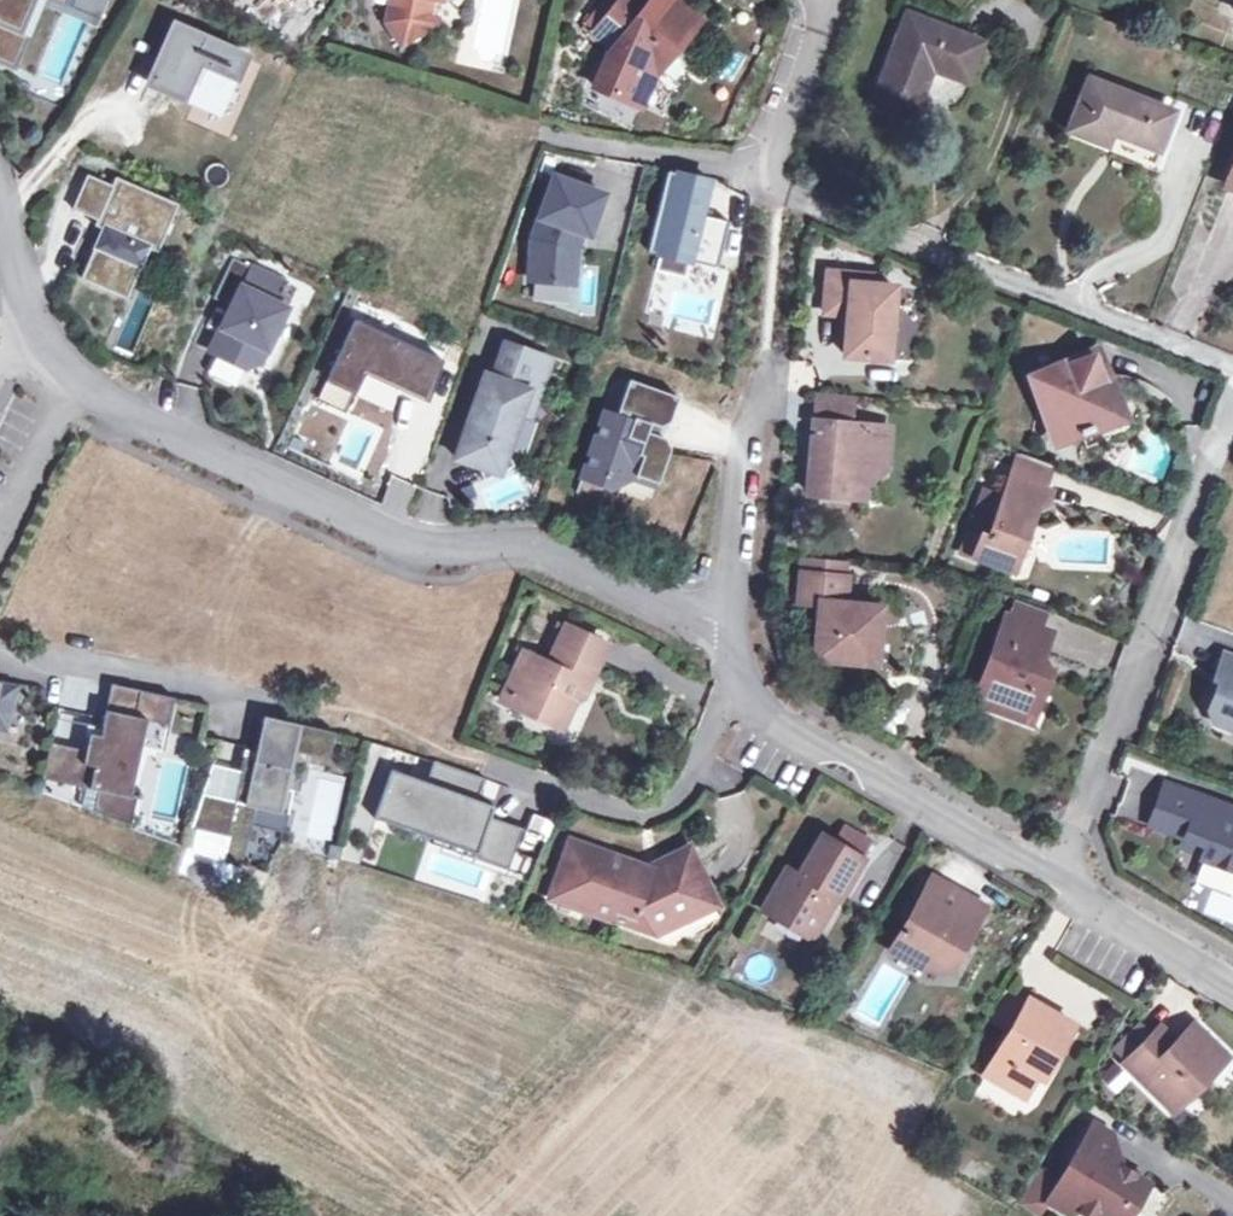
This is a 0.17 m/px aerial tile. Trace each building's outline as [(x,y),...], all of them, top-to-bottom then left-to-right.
[(9,56),(31,0),(0,0),(0,53),(9,56)] [(9,56),(16,60),(40,0),(31,0),(9,56)] [(60,8),(96,23),(106,0),(64,0),(60,8)] [(361,3),(367,9),(381,12),(378,28),(394,52),(426,31),(420,21),(423,6),(433,7),(434,0),(362,0),(361,3)] [(694,27),(662,0),(651,0),(639,15),(633,23),(611,5),(584,40),(605,57),(610,51),(648,84),(694,27)] [(611,5),(633,23),(639,15),(621,0),(615,0),(611,5)] [(980,42),(905,13),(870,102),(910,118),(930,69),(933,60),(968,73),(980,42)] [(331,20),(321,18),(319,29),(328,31),(331,20)] [(148,79),(217,109),(241,53),(172,23),(148,79)] [(965,81),(968,73),(933,60),(930,69),(965,81)] [(1171,111),(1087,78),(1067,129),(1106,145),(1111,133),(1156,150),(1171,111)] [(76,270),(120,289),(140,239),(151,244),(171,196),(110,170),(107,178),(81,167),(67,201),(92,212),(90,217),(99,221),(76,270)] [(689,260),(717,267),(728,221),(700,214),(708,181),(666,171),(651,232),(663,235),(659,253),(655,270),(685,277),(689,260)] [(530,238),(526,279),(570,283),(573,248),(579,232),(586,235),(601,195),(553,177),(530,238)] [(647,250),(659,253),(663,235),(651,232),(647,250)] [(256,355),(280,301),(268,296),(278,276),(226,252),(207,293),(225,301),(204,345),(239,362),(256,355)] [(872,274),(827,271),(823,312),(847,314),(843,354),(888,357),(894,286),(871,284),(872,274)] [(290,282),(278,276),(268,296),(280,301),(290,282)] [(696,324),(712,328),(718,307),(702,303),(696,324)] [(437,360),(347,319),(331,354),(312,395),(341,408),(360,367),(424,395),(437,360)] [(483,378),(473,375),(465,400),(471,402),(466,419),(460,417),(447,459),(467,465),(475,481),(505,465),(497,450),(508,414),(515,390),(525,393),(536,356),(493,344),(483,378)] [(1093,353),(1030,377),(1055,439),(1079,431),(1081,435),(1093,430),(1092,426),(1104,421),(1113,402),(1093,353)] [(678,396),(628,379),(614,420),(602,416),(582,475),(606,484),(608,478),(620,482),(635,475),(657,482),(669,448),(664,437),(654,434),(647,431),(650,422),(657,425),(666,428),(678,396)] [(525,393),(515,390),(508,414),(518,417),(525,393)] [(850,417),(852,395),(817,392),(808,495),(863,499),(863,485),(884,469),(888,427),(850,425),(847,420),(850,417)] [(471,402),(465,400),(460,417),(466,419),(471,402)] [(1118,416),(1113,402),(1104,421),(1118,416)] [(647,431),(654,434),(657,425),(650,422),(647,431)] [(1044,488),(1053,466),(1019,453),(1010,475),(1044,488)] [(882,500),(884,469),(863,485),(863,499),(882,500)] [(1044,488),(1010,475),(1006,487),(1002,496),(1000,502),(983,496),(971,530),(982,535),(973,557),(1013,572),(1019,555),(1014,547),(1022,528),(1031,524),(1036,511),(1045,508),(1052,491),(1044,488)] [(985,489),(983,496),(1000,502),(1002,496),(985,489)] [(845,560),(803,557),(801,572),(844,576),(845,560)] [(844,576),(801,572),(799,600),(819,602),(815,659),(862,663),(864,639),(878,640),(880,607),(844,604),(847,576),(844,576)] [(1016,600),(1010,616),(1039,627),(1045,610),(1016,600)] [(1010,616),(1004,614),(972,701),(1022,719),(1032,690),(1042,693),(1051,670),(1039,665),(1033,663),(1036,655),(1041,658),(1051,631),(1039,627),(1010,616)] [(580,701),(605,645),(563,627),(546,664),(521,653),(500,702),(554,726),(564,705),(573,702),(580,701)] [(876,664),(878,640),(864,639),(862,663),(876,664)] [(1039,665),(1041,658),(1036,655),(1033,663),(1039,665)] [(1224,655),(1216,677),(1227,681),(1223,694),(1217,692),(1210,710),(1215,721),(1229,726),(1232,724),(1232,658),(1224,655)] [(102,786),(127,791),(143,714),(149,716),(170,720),(176,693),(114,680),(103,732),(92,729),(88,747),(53,739),(45,775),(88,783),(102,786)] [(5,718),(9,713),(15,686),(0,683),(0,721),(5,718)] [(15,686),(9,713),(5,718),(0,721),(0,740),(24,745),(31,711),(23,710),(27,688),(15,686)] [(1032,723),(1042,693),(1032,690),(1022,719),(1032,723)] [(560,730),(573,702),(564,705),(554,726),(560,730)] [(230,830),(252,835),(259,802),(284,807),(295,744),(311,747),(317,720),(267,709),(257,755),(246,753),(237,795),(205,788),(195,823),(230,830)] [(127,791),(133,793),(149,716),(143,714),(127,791)] [(317,720),(311,747),(331,751),(337,725),(317,720)] [(480,845),(479,849),(514,861),(527,821),(494,810),(496,802),(481,797),(484,787),(490,772),(439,755),(432,776),(431,779),(395,767),(383,803),(483,838),(480,845)] [(396,764),(395,767),(431,779),(432,776),(396,764)] [(332,847),(342,775),(301,769),(291,840),(332,847)] [(1200,797),(1165,784),(1150,824),(1185,837),(1200,797)] [(102,786),(97,808),(134,820),(140,794),(133,793),(127,791),(102,786)] [(484,787),(481,797),(496,802),(500,792),(484,787)] [(1232,870),(1232,809),(1200,797),(1185,837),(1206,845),(1204,852),(1201,859),(1232,870)] [(380,811),(480,845),(483,838),(383,803),(380,811)] [(226,852),(247,859),(252,835),(230,830),(226,852)] [(838,900),(862,858),(822,834),(798,874),(786,867),(761,910),(804,935),(828,895),(834,898),(838,900)] [(1182,844),(1204,852),(1206,845),(1185,837),(1182,844)] [(608,856),(570,842),(562,864),(569,866),(566,875),(559,872),(550,897),(609,917),(612,907),(648,920),(653,932),(720,899),(712,884),(705,887),(693,863),(675,871),(671,865),(655,872),(644,869),(619,860),(617,865),(606,861),(608,856)] [(687,848),(644,869),(655,872),(671,865),(675,871),(693,863),(687,848)] [(700,859),(693,863),(705,887),(712,884),(700,859)] [(949,969),(985,909),(933,878),(891,949),(922,968),(949,969)] [(810,939),(834,898),(828,895),(804,935),(810,939)] [(1074,1026),(1028,999),(985,1074),(1025,1097),(1047,1058),(1053,1062),(1074,1026)] [(1175,1109),(1226,1057),(1194,1026),(1177,1044),(1171,1051),(1154,1035),(1128,1064),(1175,1109)] [(1160,1029),(1154,1035),(1171,1051),(1177,1044),(1160,1029)] [(1092,1122),(1046,1202),(1068,1214),(1072,1206),(1089,1215),(1123,1215),(1130,1204),(1135,1206),(1149,1183),(1133,1174),(1121,1167),(1112,1134),(1092,1122)]
